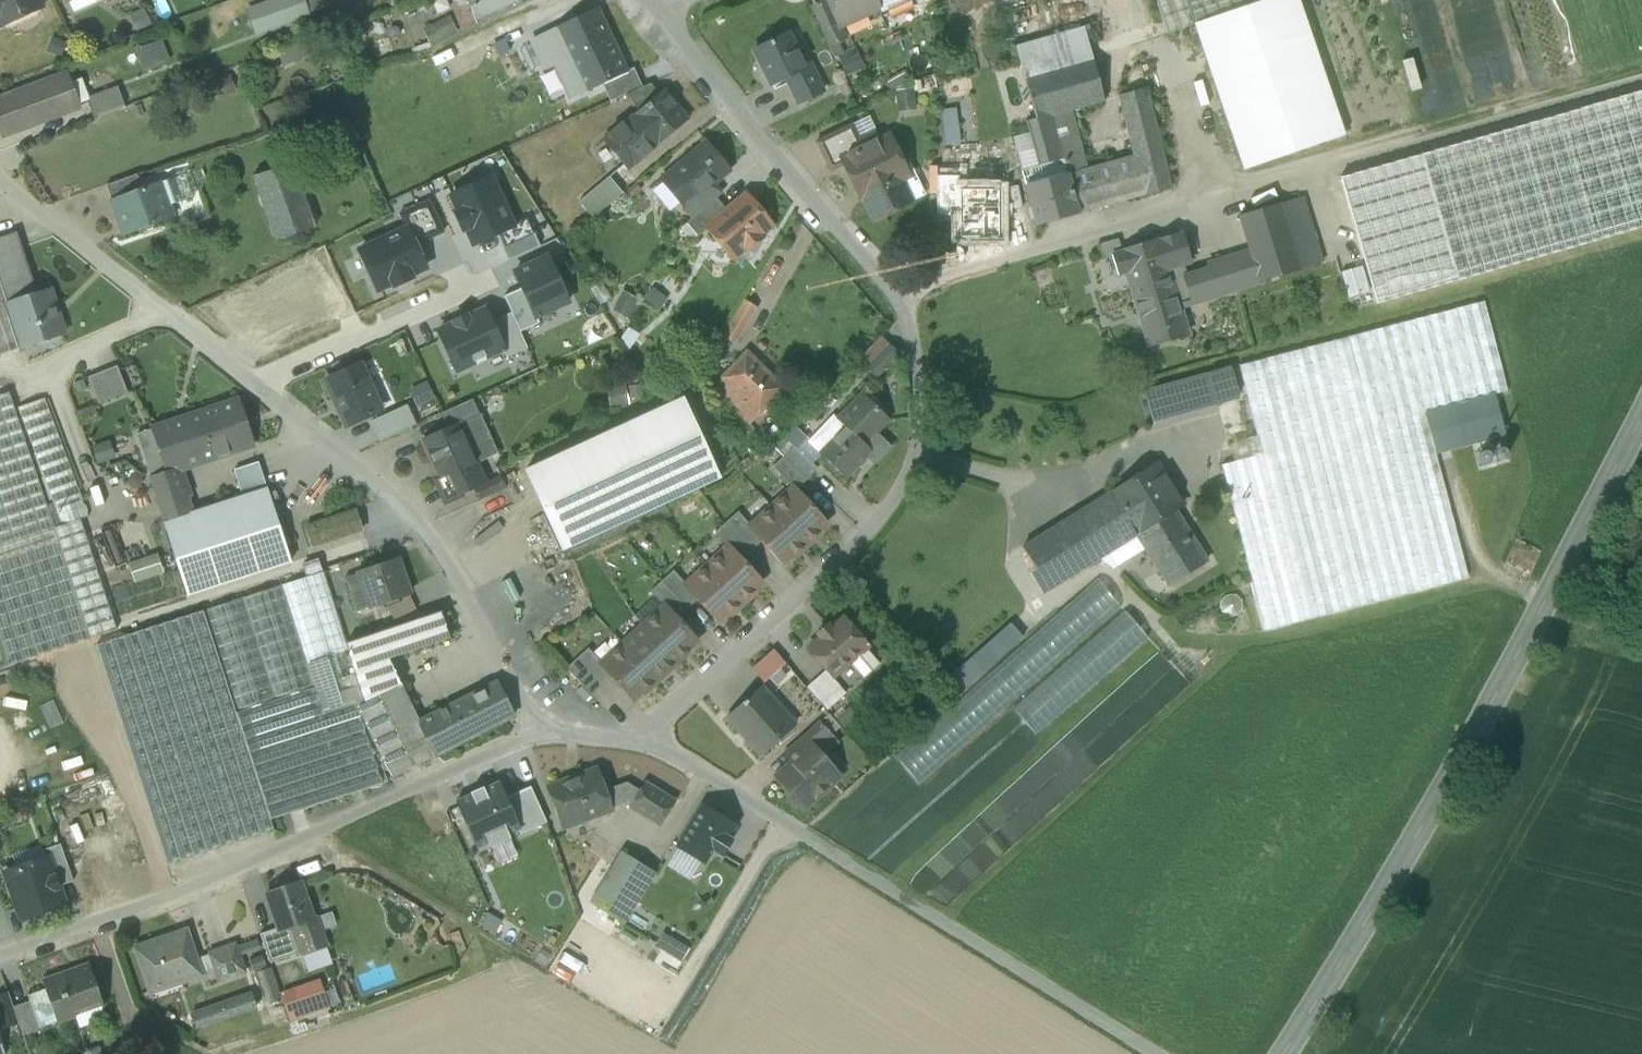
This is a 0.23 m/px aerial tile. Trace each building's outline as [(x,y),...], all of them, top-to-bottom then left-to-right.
[(0,26),(40,8),(36,0),(0,0),(0,26)] [(250,35),(307,15),(302,0),(262,0),(241,7),(250,35)] [(453,15),(460,30),(512,3),(510,0),(484,0),(460,11),(453,15)] [(460,11),(484,0),(455,0),(460,11)] [(829,5),(838,27),(839,26),(878,9),(875,0),(826,0),(829,5)] [(1166,35),(1194,26),(1271,0),(1155,0),(1166,35)] [(1194,26),(1244,171),(1343,137),(1297,0),(1271,0),(1194,26)] [(829,5),(813,12),(828,48),(845,41),(839,26),(838,27),(829,5)] [(596,9),(554,29),(567,56),(584,91),(585,93),(602,85),(627,73),(626,72),(596,9)] [(1084,31),(1016,50),(1024,79),(1092,60),(1084,31)] [(787,34),(754,50),(771,86),(786,79),(792,91),(816,80),(809,65),(803,68),(787,34)] [(567,56),(553,63),(570,98),(584,91),(567,56)] [(1092,60),(1024,79),(1035,120),(1035,121),(1051,117),(1071,111),(1104,102),(1092,60)] [(633,69),(626,72),(627,73),(602,85),(610,103),(626,95),(642,88),(633,69)] [(1447,76),(1428,79),(1428,73),(1418,74),(1421,94),(1449,91),(1447,76)] [(0,99),(0,130),(2,136),(78,108),(65,75),(0,99)] [(816,80),(792,91),(798,104),(822,93),(816,80)] [(642,88),(626,95),(639,112),(659,95),(650,84),(642,88)] [(895,108),(913,109),(914,88),(896,88),(895,108)] [(1170,188),(1146,89),(1119,97),(1133,156),(1133,157),(1144,196),(1170,188)] [(118,90),(87,101),(93,118),(124,107),(118,90)] [(639,112),(633,117),(657,146),(687,121),(663,92),(639,112)] [(1350,176),(1385,302),(1641,229),(1641,93),(1350,176)] [(945,145),(962,140),(952,106),(936,110),(945,145)] [(1071,111),(1051,117),(1062,159),(1066,175),(1067,175),(1081,171),(1085,163),(1071,111)] [(633,117),(604,141),(610,148),(610,154),(615,161),(622,162),(628,169),(657,146),(633,117)] [(1051,117),(1035,121),(1035,120),(1027,122),(1039,166),(1062,159),(1051,117)] [(851,126),(816,143),(830,172),(843,166),(840,160),(862,149),(851,126)] [(862,149),(840,160),(843,166),(854,190),(857,188),(874,223),(911,205),(895,171),(904,167),(889,137),(862,149)] [(707,144),(667,178),(689,204),(691,207),(709,191),(731,173),(707,144)] [(1081,171),(1067,175),(1078,214),(1144,196),(1133,157),(1081,171)] [(1062,159),(1039,166),(1039,167),(1021,172),(1025,186),(1036,227),(1078,215),(1078,214),(1067,175),(1066,175),(1062,159)] [(961,161),(935,167),(938,178),(964,172),(961,161)] [(291,165),(253,177),(275,241),(314,229),(291,165)] [(605,174),(576,201),(592,218),(621,191),(605,174)] [(137,175),(105,186),(110,201),(142,190),(137,175)] [(142,190),(110,201),(123,236),(172,218),(168,207),(193,198),(184,175),(142,190)] [(490,178),(450,196),(472,246),(512,228),(490,178)] [(709,191),(691,207),(689,204),(684,208),(693,219),(716,199),(709,191)] [(726,211),(706,228),(706,230),(732,260),(745,249),(748,252),(761,240),(759,237),(773,226),(746,194),(726,211)] [(424,198),(399,209),(415,243),(439,231),(424,198)] [(1303,198),(1280,205),(1296,255),(1319,248),(1303,198)] [(693,219),(680,230),(691,242),(706,230),(706,228),(726,211),(716,199),(693,219)] [(1280,205),(1239,217),(1251,258),(1259,283),(1300,270),(1296,255),(1280,205)] [(407,229),(359,252),(377,291),(426,268),(407,229)] [(0,238),(0,280),(8,304),(37,294),(16,233),(0,238)] [(1158,241),(1157,241),(1121,252),(1121,253),(1112,256),(1118,276),(1128,273),(1131,286),(1168,275),(1177,302),(1190,299),(1191,298),(1185,278),(1186,278),(1182,266),(1190,264),(1181,234),(1158,241)] [(1319,248),(1296,255),(1300,270),(1330,261),(1325,246),(1319,248)] [(547,258),(514,273),(522,289),(535,318),(567,303),(547,258)] [(1251,258),(1211,270),(1218,295),(1259,283),(1251,258)] [(1186,278),(1185,278),(1191,298),(1190,299),(1191,303),(1218,295),(1211,270),(1186,278)] [(1168,275),(1131,286),(1150,348),(1187,337),(1177,302),(1168,275)] [(22,348),(7,304),(8,304),(0,280),(0,356),(22,348)] [(503,298),(510,314),(519,333),(538,324),(535,318),(522,289),(503,298)] [(8,304),(7,304),(22,348),(64,335),(49,290),(8,304)] [(743,302),(723,336),(736,344),(756,310),(743,302)] [(1483,302),(1347,338),(1370,427),(1424,413),(1507,391),(1483,302)] [(482,309),(438,330),(458,373),(502,352),(489,324),(482,309)] [(510,314),(489,324),(502,352),(506,359),(527,349),(519,333),(510,314)] [(858,354),(872,370),(891,353),(878,337),(858,354)] [(1347,338),(1239,367),(1262,455),(1370,427),(1347,338)] [(783,389),(746,354),(722,379),(758,414),(783,389)] [(117,366),(88,378),(99,405),(128,394),(117,366)] [(378,412),(358,367),(328,379),(347,425),(378,412)] [(758,414),(722,379),(711,390),(748,425),(758,414)] [(412,403),(430,396),(424,381),(406,388),(412,403)] [(1195,385),(1164,394),(1170,418),(1202,409),(1195,385)] [(0,396),(0,547),(54,528),(9,393),(0,396)] [(1164,394),(1146,399),(1153,423),(1170,418),(1164,394)] [(862,395),(838,421),(846,428),(820,455),(846,479),(871,451),(865,445),(875,433),(882,414),(862,395)] [(45,398),(17,408),(61,526),(80,520),(89,516),(45,398)] [(684,399),(525,471),(561,551),(720,478),(684,399)] [(238,400),(151,429),(151,430),(136,435),(150,477),(165,472),(166,475),(177,471),(254,446),(238,400)] [(472,400),(444,413),(450,427),(458,424),(458,425),(479,416),(472,400)] [(368,418),(377,439),(413,423),(404,402),(368,418)] [(1262,455),(1221,466),(1264,631),(1467,578),(1424,413),(1370,427),(1262,455)] [(450,427),(422,440),(439,479),(440,480),(476,464),(458,425),(458,424),(450,427)] [(817,469),(794,447),(783,458),(806,481),(817,469)] [(806,481),(783,458),(772,468),(793,490),(794,489),(795,491),(806,481)] [(258,462),(234,470),(243,498),(267,490),(258,462)] [(476,464),(440,480),(439,479),(436,481),(446,502),(485,484),(476,464)] [(1157,465),(1111,493),(1137,535),(1141,542),(1178,518),(1174,511),(1183,506),(1157,465)] [(177,471),(166,475),(165,472),(150,477),(149,477),(159,506),(186,498),(177,471)] [(793,490),(772,509),(806,546),(816,537),(814,535),(826,524),(795,491),(794,489),(793,490)] [(164,523),(163,523),(187,596),(291,562),(267,490),(243,498),(192,514),(164,523)] [(1111,493),(1022,549),(1048,590),(1137,535),(1111,493)] [(186,498),(159,506),(164,523),(192,514),(186,498)] [(806,546),(772,509),(751,527),(750,528),(762,541),(782,564),(794,553),(796,555),(806,546)] [(751,527),(738,513),(726,523),(752,551),(762,541),(750,528),(751,527)] [(1206,563),(1178,518),(1141,542),(1169,586),(1206,563)] [(0,547),(0,637),(9,666),(116,631),(80,520),(61,526),(54,528),(0,547)] [(97,529),(111,565),(125,560),(111,523),(97,529)] [(752,551),(726,523),(715,534),(728,548),(729,547),(741,560),(752,551)] [(124,524),(114,528),(124,552),(134,548),(124,524)] [(741,560),(729,547),(728,548),(707,567),(741,605),(752,595),(750,593),(761,583),(741,560)] [(153,556),(128,564),(132,577),(157,569),(153,556)] [(397,560),(359,572),(359,573),(349,576),(350,576),(344,578),(356,612),(371,607),(371,608),(409,595),(397,560)] [(741,605),(707,567),(686,586),(686,587),(698,600),(718,622),(729,612),(731,614),(741,605)] [(686,586),(673,572),(661,583),(686,610),(698,600),(686,587),(686,586)] [(322,573),(280,586),(315,699),(317,698),(321,711),(323,710),(354,701),(356,706),(357,706),(364,703),(345,644),(322,573)] [(1095,580),(894,757),(918,784),(1119,608),(1095,580)] [(686,610),(661,583),(650,592),(663,607),(664,606),(676,619),(686,610)] [(315,699),(280,586),(204,611),(274,831),(349,799),(321,711),(317,698),(315,699)] [(411,599),(389,609),(394,620),(415,610),(411,599)] [(676,619),(664,606),(663,607),(643,626),(677,663),(683,658),(681,656),(697,642),(676,619)] [(1121,609),(1010,709),(1033,735),(1144,635),(1121,609)] [(204,611),(96,646),(167,866),(274,831),(204,611)] [(440,612),(345,644),(364,703),(401,685),(389,660),(449,640),(440,612)] [(843,619),(831,630),(828,625),(817,634),(820,639),(808,649),(833,677),(850,662),(864,678),(879,665),(866,649),(868,647),(843,619)] [(959,688),(1021,637),(1008,622),(946,673),(959,688)] [(677,663),(643,626),(622,645),(656,682),(677,663)] [(656,682),(622,645),(601,664),(600,665),(612,678),(633,700),(649,685),(650,687),(656,682)] [(601,664),(588,649),(577,659),(602,687),(612,678),(600,665),(601,664)] [(773,650),(751,670),(764,684),(785,664),(773,650)] [(602,687),(577,659),(566,669),(592,697),(602,687)] [(845,694),(827,673),(809,689),(827,710),(845,694)] [(497,683),(418,723),(419,723),(429,744),(385,765),(391,777),(435,756),(514,716),(497,683)] [(364,703),(357,706),(385,765),(429,744),(419,723),(418,723),(401,685),(364,703)] [(761,687),(727,718),(761,756),(795,726),(761,687)] [(323,710),(321,711),(349,799),(382,785),(356,706),(354,701),(323,710)] [(819,722),(790,748),(798,758),(812,746),(813,747),(829,733),(819,722)] [(813,747),(812,746),(798,758),(776,777),(790,793),(790,801),(795,807),(803,807),(804,808),(818,796),(820,796),(827,790),(827,788),(840,777),(813,747)] [(597,769),(547,788),(563,829),(612,810),(612,809),(605,791),(597,769)] [(445,796),(467,850),(543,820),(529,785),(506,794),(498,775),(445,796)] [(626,783),(605,791),(612,809),(626,804),(631,806),(640,791),(626,783)] [(674,802),(645,783),(640,791),(631,806),(630,807),(660,826),(674,802)] [(740,827),(702,805),(678,846),(707,863),(714,851),(723,856),(740,827)] [(73,882),(60,845),(42,851),(45,859),(49,858),(59,886),(73,882)] [(654,874),(621,853),(591,902),(624,923),(654,874)] [(45,859),(17,869),(20,879),(7,883),(14,903),(19,902),(25,918),(65,903),(59,886),(49,858),(45,859)] [(300,882),(266,893),(280,933),(292,928),(313,920),(312,919),(300,882)] [(313,920),(292,928),(302,956),(327,947),(316,917),(312,919),(313,920)] [(186,930),(134,948),(150,994),(202,976),(186,930)] [(257,941),(239,948),(243,960),(261,953),(257,941)] [(235,945),(209,953),(219,982),(244,973),(235,945)] [(262,956),(249,960),(253,971),(266,967),(262,956)] [(90,964),(45,980),(59,1022),(105,1006),(90,964)] [(0,996),(0,1015),(5,1028),(18,1024),(13,1008),(8,993),(0,996)] [(252,994),(191,1015),(195,1027),(199,1026),(202,1027),(206,1025),(208,1023),(213,1021),(216,1022),(220,1021),(222,1018),(229,1015),(232,1017),(237,1015),(238,1012),(243,1011),(246,1012),(251,1010),(252,1008),(256,1006),(252,994)] [(34,1001),(13,1008),(18,1024),(23,1036),(33,1033),(44,1029),(34,1001)] [(33,1033),(23,1036),(26,1045),(35,1041),(33,1033)]
